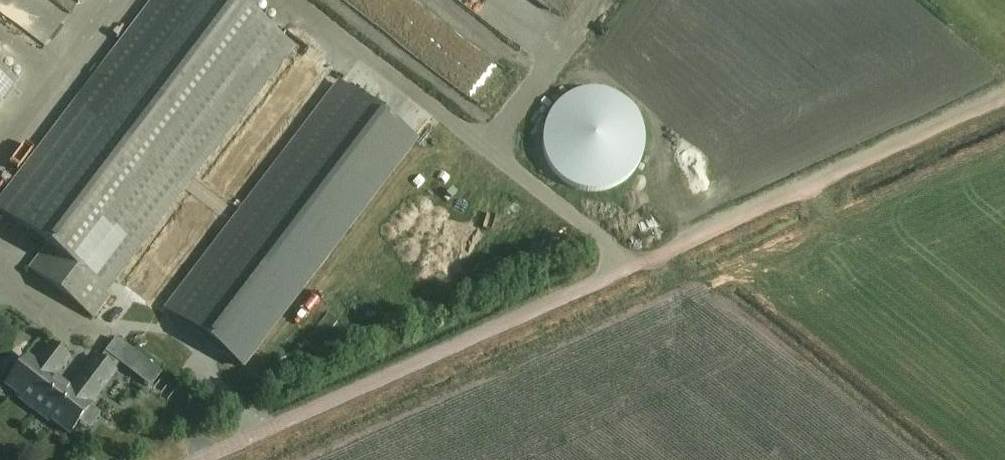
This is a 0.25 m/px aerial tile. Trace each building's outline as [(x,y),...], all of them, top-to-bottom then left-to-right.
[(107,290),(293,48),(231,0),(155,0),(0,203),(0,210),(47,246),(30,269),(93,317),(111,294),(107,290)] [(496,74),(396,0),(374,0),(362,16),(476,101),(496,74)] [(16,84),(0,72),(0,105),(16,84)] [(412,139),(337,82),(165,307),(239,364),(412,139)] [(484,247),(450,253),(455,280),(489,274),(484,247)] [(51,418),(71,433),(91,406),(89,405),(115,371),(97,358),(71,391),(54,378),(69,359),(51,345),(36,364),(28,358),(7,385),(22,396),(21,399),(49,421),(51,418)]
